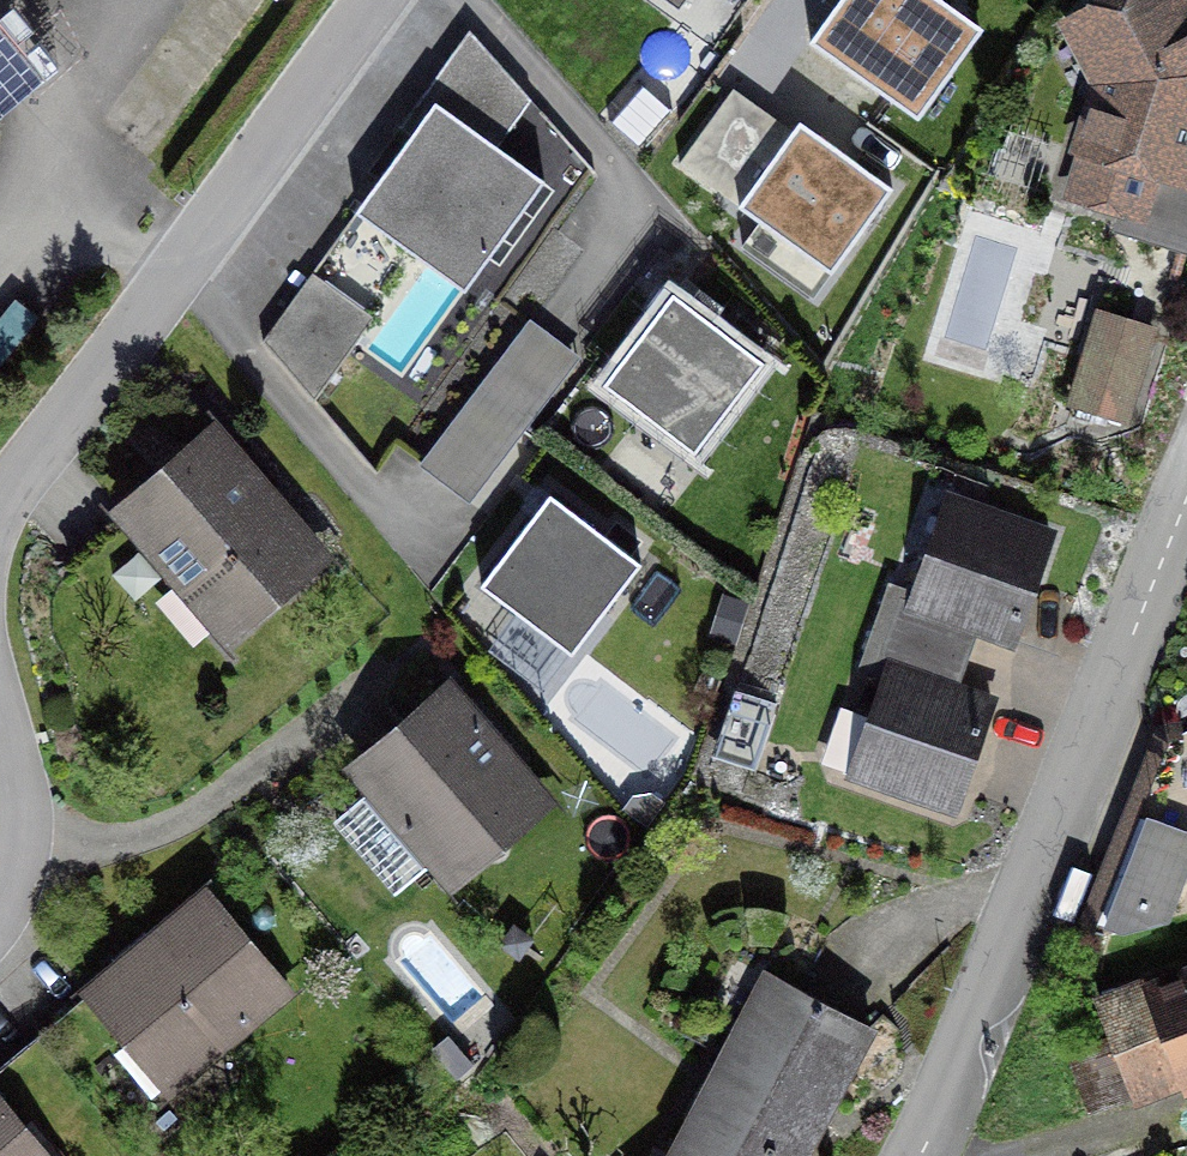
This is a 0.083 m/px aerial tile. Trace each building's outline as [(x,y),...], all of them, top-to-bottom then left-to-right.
[(924,0),(852,0),(816,53),(918,123),(978,37),(924,0)] [(1173,179),(1186,134),(1186,43),(1164,0),(1118,0),(1090,15),(1111,53),(1067,197),(1136,218),(1150,172),(1173,179)] [(50,82),(0,22),(0,123),(50,82)] [(527,113),(470,50),(346,231),(458,307),(535,194),(492,164),(527,113)] [(885,195),(801,135),(745,212),(830,272),(885,195)] [(458,307),(346,231),(262,355),(315,417),(360,356),(408,391),(458,307)] [(770,373),(674,304),(606,398),(701,467),(770,373)] [(1132,422),(1158,329),(1102,313),(1075,405),(1132,422)] [(532,338),(479,407),(525,441),(578,372),(532,338)] [(479,407),(427,477),(472,511),(525,441),(479,407)] [(212,440),(120,519),(220,637),(313,557),(212,440)] [(958,627),(1007,644),(1044,538),(945,503),(911,598),(885,588),(870,630),(947,657),(958,627)] [(644,573),(548,504),(480,598),(575,667),(644,573)] [(936,688),(947,657),(870,630),(855,672),(881,681),(866,723),(848,716),(834,723),(823,755),(828,770),(948,812),(985,706),(936,688)] [(537,802),(447,696),(354,775),(444,881),(537,802)] [(1140,800),(1086,935),(1097,940),(1186,918),(1186,809),(1140,800)] [(201,898),(83,997),(162,1091),(280,992),(201,898)] [(865,1033),(762,978),(668,1155),(800,1155),(865,1033)] [(1090,1112),(1130,1097),(1129,1094),(1175,1077),(1181,1094),(1186,1092),(1186,983),(1147,998),(1144,990),(1096,1008),(1107,1040),(1069,1055),(1090,1112)] [(0,1112),(0,1155),(37,1155),(0,1112)]
